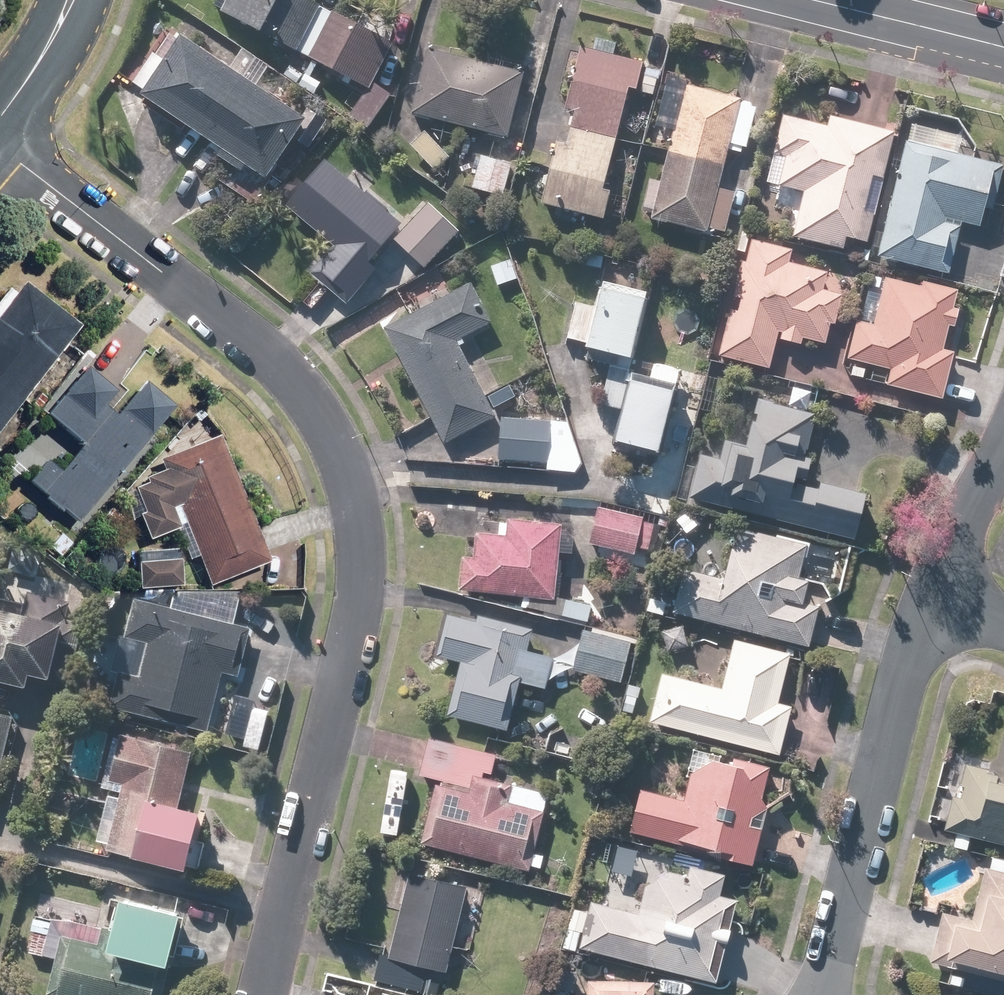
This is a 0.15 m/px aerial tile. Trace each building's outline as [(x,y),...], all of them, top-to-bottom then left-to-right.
[(328,3),(321,0),(219,0),(217,2),(304,48),(328,3)] [(304,48),(366,81),(348,114),(373,128),(394,89),(375,79),(396,40),(328,3),(304,48)] [(317,109),(192,29),(184,42),(170,34),(138,84),(227,141),(222,149),(249,166),(235,188),(257,202),(317,109)] [(581,46),(567,104),(578,107),(571,139),(560,136),(544,201),(623,220),(630,189),(611,184),(633,91),(641,93),(648,62),(581,46)] [(427,49),(416,114),(514,131),(525,66),(427,49)] [(758,100),(741,96),(687,84),(666,179),(652,176),(646,204),(660,207),(657,220),(728,235),(738,190),(721,186),(729,150),(746,153),(758,100)] [(852,249),(855,235),(873,238),(896,131),(832,117),(830,122),(781,112),(772,150),(788,154),(783,180),(805,185),(794,237),(852,249)] [(934,266),(954,270),(966,220),(991,225),(1003,167),(1003,162),(960,152),(965,131),(911,119),(881,254),(934,266)] [(517,161),(481,152),(473,186),(509,195),(517,161)] [(375,259),(395,235),(431,266),(465,227),(429,196),(406,223),(328,156),(289,201),(336,242),(310,271),(349,305),(383,265),(375,259)] [(774,365),(781,336),(806,342),(807,335),(832,340),(844,289),(829,285),(832,271),(799,263),(803,245),(750,232),(721,352),(774,365)] [(959,348),(946,345),(960,289),(889,271),(877,320),(858,315),(849,355),(891,366),(887,384),(947,399),(959,348)] [(478,276),(388,323),(449,440),(502,413),(463,337),(500,319),(478,276)] [(29,278),(0,316),(0,431),(84,319),(29,278)] [(656,291),(603,278),(596,303),(575,298),(567,334),(641,353),(656,291)] [(640,361),(623,435),(669,445),(685,372),(640,361)] [(77,522),(177,404),(149,381),(133,400),(91,365),(51,411),(86,441),(63,469),(47,456),(27,480),(77,522)] [(705,448),(693,495),(860,536),(872,488),(809,473),(824,410),(764,395),(753,439),(728,433),(724,453),(705,448)] [(572,417),(505,412),(502,457),(551,461),(551,468),(569,469),(572,417)] [(214,413),(174,454),(154,462),(170,503),(178,500),(195,541),(190,543),(195,556),(183,561),(192,582),(209,575),(213,586),(276,560),(214,413)] [(660,516),(602,502),(592,540),(651,554),(660,516)] [(466,551),(463,587),(561,596),(569,518),(506,512),(504,528),(479,526),(477,552),(466,551)] [(688,563),(676,609),(814,643),(826,597),(810,593),(815,574),(807,572),(815,540),(742,521),(729,574),(688,563)] [(38,670),(58,675),(76,597),(4,581),(0,599),(0,673),(36,681),(38,670)] [(212,728),(227,670),(241,674),(254,623),(138,593),(110,702),(212,728)] [(626,679),(636,637),(586,624),(578,656),(532,644),(537,624),(481,610),(479,617),(452,610),(442,652),(464,657),(450,712),(513,728),(524,680),(553,687),(559,663),(626,679)] [(666,667),(653,719),(783,752),(796,702),(783,698),(795,649),(738,634),(725,682),(666,667)] [(22,711),(0,705),(0,794),(22,711)] [(67,775),(112,786),(97,846),(195,870),(210,810),(184,803),(198,746),(81,717),(67,775)] [(424,840),(534,867),(553,789),(498,775),(504,751),(433,733),(424,772),(440,776),(424,840)] [(644,784),(632,828),(758,862),(784,765),(699,743),(685,795),(644,784)] [(950,827),(1003,841),(1003,768),(967,759),(950,827)] [(933,959),(1003,978),(1003,855),(995,852),(992,863),(988,862),(974,915),(946,908),(933,959)] [(594,895),(579,949),(720,985),(743,897),(725,893),(731,870),(694,860),(691,870),(655,861),(643,907),(594,895)] [(405,866),(377,977),(446,994),(474,883),(405,866)] [(172,957),(182,959),(193,906),(105,887),(97,924),(42,912),(34,952),(61,958),(53,994),(164,994),(172,957)] [(658,976),(592,975),(591,994),(658,994),(658,976)]
